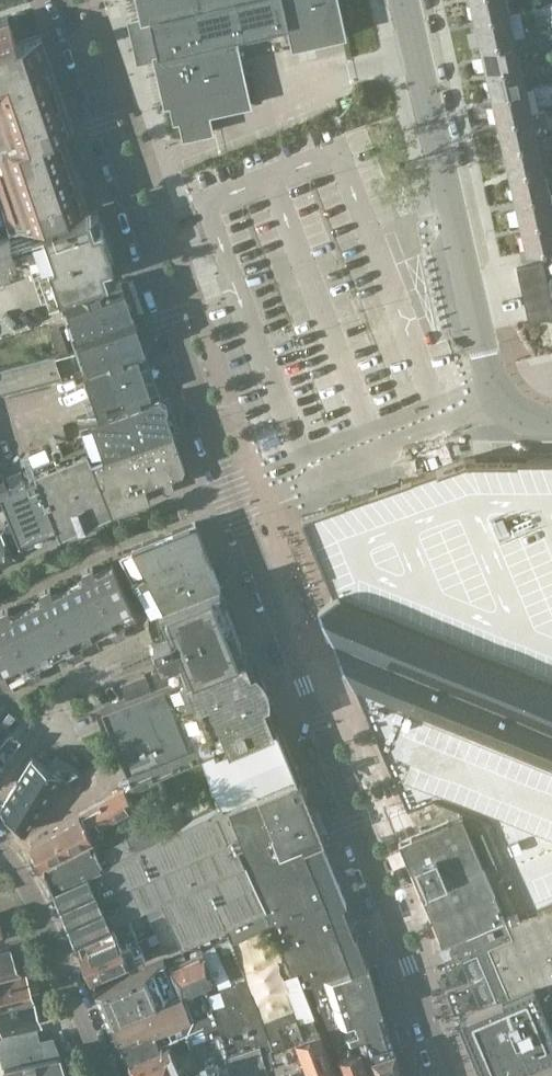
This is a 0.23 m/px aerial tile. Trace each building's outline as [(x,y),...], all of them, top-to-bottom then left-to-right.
[(140,19),(149,17),(157,50),(151,51),(163,105),(168,103),(172,121),(178,119),(182,137),(214,130),(210,112),(251,103),(235,34),(286,23),(291,46),(345,34),(346,33),(338,0),(136,0),(140,19)] [(505,0),(469,0),(473,17),(507,9),(505,0)] [(507,9),(473,17),(479,43),(513,35),(507,9)] [(4,201),(6,205),(14,229),(86,205),(78,181),(76,177),(70,157),(67,150),(61,133),(61,131),(72,127),(69,119),(64,105),(60,91),(56,81),(50,64),(48,57),(41,37),(40,33),(16,41),(8,17),(0,20),(0,188),(4,201)] [(519,61),(513,35),(479,43),(484,68),(519,61)] [(524,86),(519,61),(484,68),(490,94),(524,86)] [(490,94),(496,120),(530,112),(524,86),(490,94)] [(530,112),(496,120),(502,145),(536,138),(530,112)] [(542,163),(536,138),(502,145),(508,171),(542,163)] [(542,163),(508,171),(514,197),(548,189),(542,163)] [(548,189),(514,197),(519,222),(551,215),(551,208),(548,189)] [(9,261),(7,255),(14,253),(16,258),(24,255),(28,266),(39,298),(56,292),(96,279),(118,271),(110,249),(100,242),(97,232),(89,209),(17,234),(18,236),(10,238),(9,234),(0,237),(0,264),(9,261)] [(519,222),(525,249),(551,243),(551,215),(519,222)] [(515,265),(519,279),(544,273),(541,260),(515,265)] [(138,309),(131,288),(127,278),(123,278),(121,279),(119,273),(57,294),(63,311),(71,332),(76,347),(84,371),(151,348),(138,309)] [(547,287),(545,277),(544,273),(519,279),(522,292),(547,287)] [(522,292),(525,307),(550,300),(549,295),(547,287),(522,292)] [(525,307),(528,320),(551,315),(551,308),(550,300),(525,307)] [(0,366),(0,380),(1,383),(0,383),(0,385),(4,384),(5,384),(48,374),(49,373),(55,372),(60,370),(72,366),(58,324),(50,327),(58,352),(1,366),(0,366)] [(84,371),(98,409),(159,388),(159,390),(164,388),(151,348),(84,371)] [(48,374),(5,384),(8,395),(50,384),(48,374)] [(161,395),(159,390),(159,388),(98,409),(77,417),(79,423),(76,424),(84,443),(82,444),(85,450),(85,451),(95,448),(176,421),(167,394),(161,395)] [(95,448),(116,507),(150,495),(145,482),(161,476),(164,484),(168,486),(173,484),(174,479),(186,475),(191,465),(187,451),(182,453),(179,444),(181,444),(183,440),(182,436),(179,434),(175,435),(174,430),(179,429),(176,421),(95,448)] [(41,468),(33,471),(36,477),(56,528),(56,531),(57,531),(62,528),(66,527),(109,510),(116,507),(95,448),(85,451),(85,450),(63,459),(58,446),(50,449),(55,462),(41,468)] [(300,515),(312,543),(319,560),(332,590),(333,592),(380,611),(370,635),(353,676),(353,678),(354,680),(364,704),(406,804),(386,813),(440,939),(441,939),(450,960),(456,958),(459,957),(479,1005),(482,1003),(496,997),(496,998),(497,998),(508,993),(510,993),(533,983),(537,993),(543,1007),(551,1026),(551,458),(472,458),(464,458),(459,459),(307,513),(300,515)] [(21,544),(21,542),(56,528),(36,477),(7,488),(0,471),(0,494),(10,520),(20,544),(21,544)] [(15,554),(12,549),(20,544),(10,520),(6,521),(2,531),(1,530),(0,531),(0,563),(15,554)] [(133,582),(147,609),(161,604),(163,607),(190,596),(218,585),(219,584),(207,553),(195,522),(163,534),(117,552),(133,582)] [(90,564),(85,566),(119,634),(123,632),(119,624),(120,624),(117,617),(134,609),(110,562),(93,570),(90,564)] [(113,638),(119,634),(85,566),(79,569),(82,576),(67,583),(91,631),(104,624),(107,630),(109,630),(113,638)] [(48,585),(43,587),(77,656),(81,654),(77,646),(78,645),(75,639),(91,631),(67,583),(51,592),(48,585)] [(218,585),(190,596),(163,607),(161,604),(147,609),(148,612),(147,612),(147,622),(152,632),(148,633),(151,640),(158,658),(160,657),(163,664),(149,669),(156,686),(185,676),(246,653),(218,585)] [(70,659),(77,656),(43,587),(37,591),(40,597),(25,604),(49,652),(62,645),(65,652),(66,651),(70,659)] [(33,660),(49,652),(25,604),(20,607),(17,601),(1,609),(35,677),(39,675),(35,667),(36,667),(33,660)] [(35,677),(1,609),(0,609),(0,665),(5,674),(20,667),(23,673),(25,673),(29,681),(35,677)] [(149,688),(140,691),(125,697),(118,699),(99,706),(100,707),(131,781),(151,774),(152,776),(157,775),(160,773),(172,769),(173,768),(200,756),(275,725),(246,653),(185,676),(156,686),(149,688)] [(119,681),(125,697),(140,691),(149,688),(149,687),(143,672),(119,681)] [(275,725),(200,756),(221,807),(222,808),(296,777),(275,725)] [(20,736),(9,728),(0,739),(0,762),(20,736)] [(359,742),(338,750),(353,791),(374,783),(359,742)] [(50,766),(60,772),(66,777),(79,768),(55,753),(47,764),(50,766)] [(9,789),(0,804),(0,809),(22,828),(52,784),(60,772),(50,766),(47,764),(30,754),(9,789)] [(160,902),(181,947),(225,927),(230,940),(271,922),(291,969),(297,967),(302,984),(310,981),(312,986),(367,964),(362,949),(360,950),(353,934),(355,933),(343,900),(344,899),(319,839),(321,837),(309,808),(299,784),(301,783),(298,776),(296,777),(222,808),(221,807),(173,830),(133,849),(134,850),(112,860),(89,870),(51,885),(59,905),(66,923),(73,941),(113,924),(126,918),(160,902)] [(85,809),(57,825),(29,841),(39,861),(69,846),(91,834),(86,825),(94,820),(96,824),(134,805),(125,789),(85,809)] [(43,867),(51,885),(89,870),(112,860),(134,850),(133,849),(173,830),(166,816),(100,847),(97,840),(43,867)] [(73,941),(82,962),(121,946),(113,924),(111,925),(73,941)] [(136,940),(121,946),(82,962),(91,982),(144,959),(136,940)] [(218,982),(224,1001),(229,1015),(257,1005),(245,975),(231,980),(214,944),(203,949),(218,982)] [(19,972),(9,946),(0,948),(0,976),(19,972)] [(182,991),(215,976),(202,949),(170,964),(182,991)] [(165,960),(95,988),(108,1017),(177,989),(165,960)] [(354,1035),(358,1047),(363,1059),(393,1049),(367,964),(312,986),(334,1041),(354,1035)] [(19,972),(0,976),(0,1002),(31,994),(24,970),(19,972)] [(459,1014),(485,1075),(495,1075),(529,1061),(551,1051),(551,1029),(551,1026),(543,1007),(537,993),(533,983),(510,993),(508,993),(497,998),(496,998),(496,997),(482,1003),(479,1005),(465,1010),(466,1011),(459,1014)] [(109,1018),(129,1059),(167,1041),(171,1039),(165,1025),(189,1015),(180,990),(109,1018)] [(35,1023),(41,1021),(34,997),(0,1006),(0,1032),(35,1023)] [(229,1015),(224,1001),(215,1004),(219,1019),(229,1015)] [(178,1022),(182,1033),(201,1027),(197,1016),(178,1022)] [(35,1023),(0,1032),(0,1052),(5,1075),(67,1075),(54,1035),(39,1038),(35,1023)] [(294,1036),(304,1063),(309,1075),(334,1075),(317,1027),(294,1036)] [(228,1075),(252,1075),(239,1033),(237,1029),(223,1035),(229,1058),(223,1060),(228,1075)] [(259,1040),(258,1041),(253,1029),(239,1033),(252,1075),(270,1075),(259,1040)] [(271,1044),(281,1075),(309,1075),(304,1063),(294,1036),(294,1035),(271,1044)] [(223,1060),(222,1058),(227,1056),(221,1037),(208,1041),(214,1060),(206,1063),(210,1075),(228,1075),(223,1060)] [(167,1041),(129,1059),(138,1075),(160,1075),(196,1060),(189,1046),(173,1053),(167,1041)] [(363,1059),(358,1047),(338,1055),(345,1075),(368,1075),(363,1059)] [(393,1049),(363,1059),(368,1075),(401,1075),(401,1073),(393,1049)] [(197,1067),(180,1073),(173,1075),(200,1075),(197,1067)]
